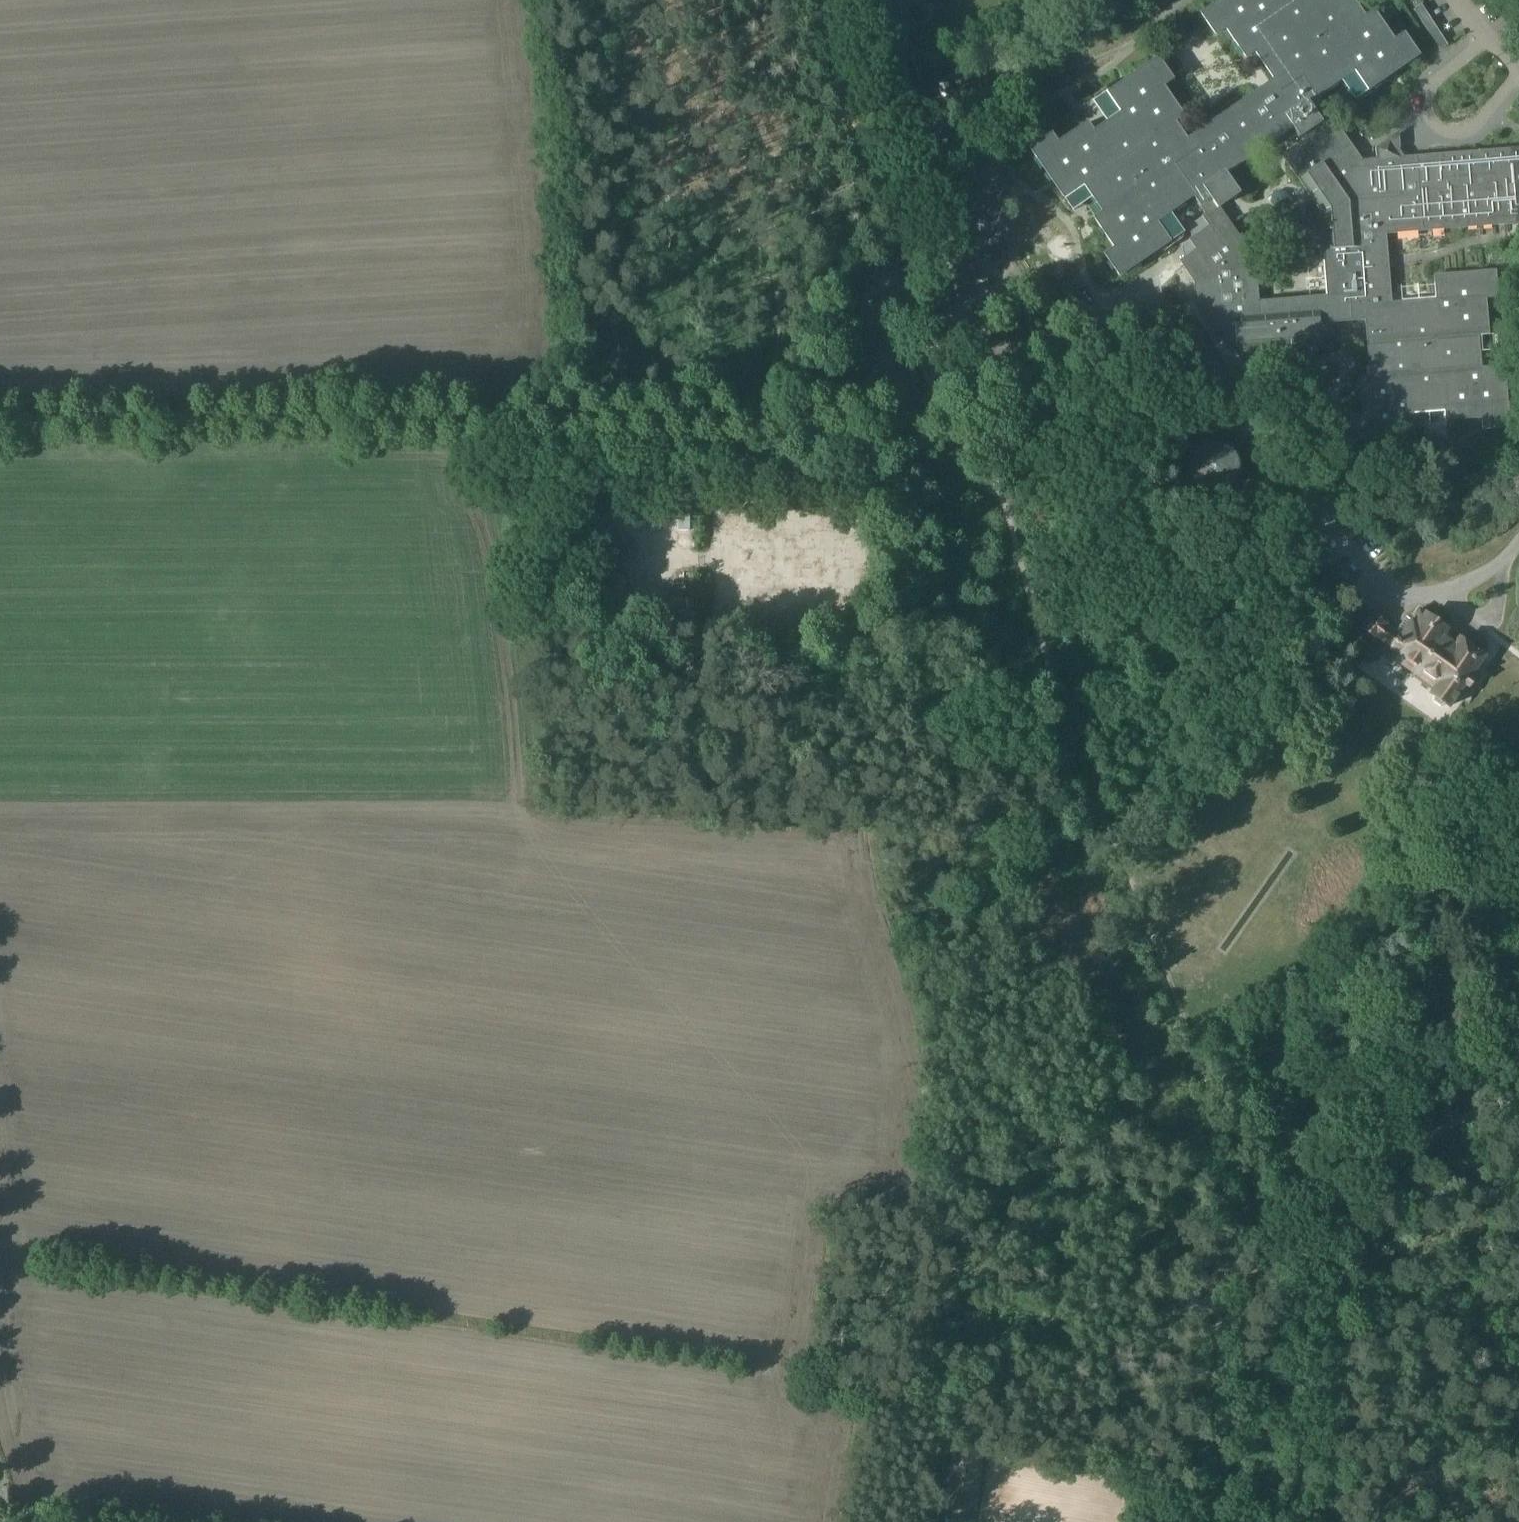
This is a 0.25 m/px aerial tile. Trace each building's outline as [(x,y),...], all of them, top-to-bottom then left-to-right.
[(1518,221),(1518,132),(1498,133),(1499,150),(1403,157),(1390,138),(1377,148),(1378,159),(1362,161),(1317,95),(1355,69),(1369,88),(1418,54),(1404,33),(1394,40),(1373,11),(1365,17),(1353,0),(1220,0),(1202,13),(1216,34),(1226,27),(1246,57),(1255,50),(1282,89),(1273,95),(1266,85),(1196,133),(1203,143),(1194,150),(1174,121),(1183,115),(1162,85),(1172,78),(1158,58),(1109,92),(1122,111),(1094,131),(1088,122),(1058,143),(1051,133),(1030,147),(1064,197),(1084,183),(1104,212),(1095,218),(1115,247),(1106,254),(1120,275),(1169,241),(1156,221),(1194,194),(1214,223),(1194,237),(1201,247),(1181,260),(1195,281),(1197,307),(1209,306),(1211,330),(1223,329),(1224,341),(1236,340),(1237,352),(1322,345),(1321,333),(1333,332),(1332,320),(1367,318),(1371,376),(1361,377),(1364,413),(1352,414),(1354,439),(1413,434),(1411,410),(1446,408),(1447,418),(1483,416),(1484,427),(1509,425),(1504,366),(1480,368),(1477,333),(1488,332),(1485,296),(1497,295),(1495,270),(1435,275),(1437,299),(1391,303),(1385,232),(1510,222),(1518,221)] [(1191,465),(1193,477),(1202,487),(1214,490),(1226,488),(1236,479),(1240,467),(1237,455),(1228,445),(1216,441),(1204,444),(1194,453),(1191,465)] [(1393,647),(1386,656),(1388,658),(1387,661),(1392,665),(1396,663),(1398,665),(1400,661),(1436,687),(1431,693),(1435,696),(1434,701),(1441,706),(1446,704),(1450,707),(1462,687),(1467,691),(1479,673),(1474,669),(1485,654),(1460,636),(1457,640),(1444,631),(1448,628),(1419,607),(1411,620),(1406,616),(1396,631),(1372,614),(1363,626),(1393,647)] [(1192,1278),(1203,1280),(1205,1263),(1194,1262),(1192,1278)]
